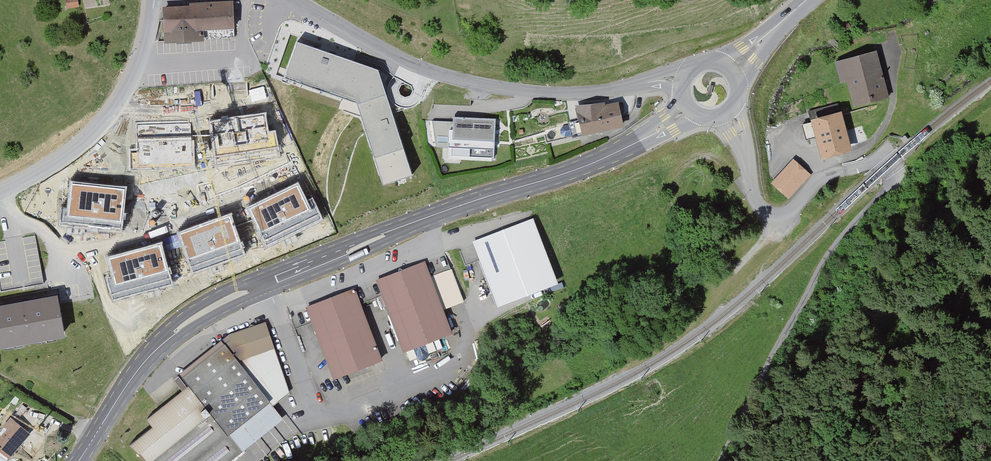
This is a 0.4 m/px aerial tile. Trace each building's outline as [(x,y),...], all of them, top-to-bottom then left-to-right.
[(67,0),(69,11),(82,9),(80,0),(70,0),(67,0)] [(193,9),(166,10),(168,47),(204,44),(203,33),(241,31),(240,2),(193,5),(193,9)] [(379,67),(296,39),(284,75),(357,101),(383,184),(412,173),(379,67)] [(849,79),(855,105),(887,97),(876,53),(837,63),(842,81),(849,79)] [(602,100),(575,106),(581,136),(623,127),(618,102),(603,105),(602,100)] [(266,112),(209,120),(216,166),(279,157),(276,131),(269,132),(266,112)] [(841,112),(811,120),(822,159),(852,151),(841,112)] [(496,118),(453,116),(453,121),(432,121),(436,146),(448,147),(448,158),(494,160),(496,118)] [(192,119),(136,121),(137,150),(128,150),(129,169),(196,167),(195,140),(192,140),(192,119)] [(794,159),(772,183),(788,198),(810,174),(794,159)] [(127,187),(70,181),(67,208),(63,208),(61,225),(122,232),(127,187)] [(298,183),(246,207),(265,248),(324,221),(313,198),(307,201),(298,183)] [(230,212),(177,232),(193,275),(246,255),(230,212)] [(558,282),(533,217),(473,240),(497,305),(558,282)] [(0,240),(0,284),(1,288),(40,281),(37,267),(31,268),(30,261),(11,264),(10,258),(5,259),(4,253),(26,249),(27,255),(36,253),(33,234),(0,240)] [(160,240),(107,255),(112,272),(105,274),(113,301),(172,285),(160,240)] [(428,263),(379,281),(407,353),(455,335),(446,310),(464,303),(452,272),(434,278),(428,263)] [(357,290),(308,309),(336,381),(386,362),(357,290)] [(0,304),(0,347),(66,335),(58,294),(0,304)] [(135,446),(149,460),(234,460),(285,420),(273,408),(291,395),(268,324),(231,336),(183,376),(193,389),(151,421),(157,429),(135,446)] [(9,460),(31,435),(12,418),(1,431),(0,432),(0,453),(9,460)]
